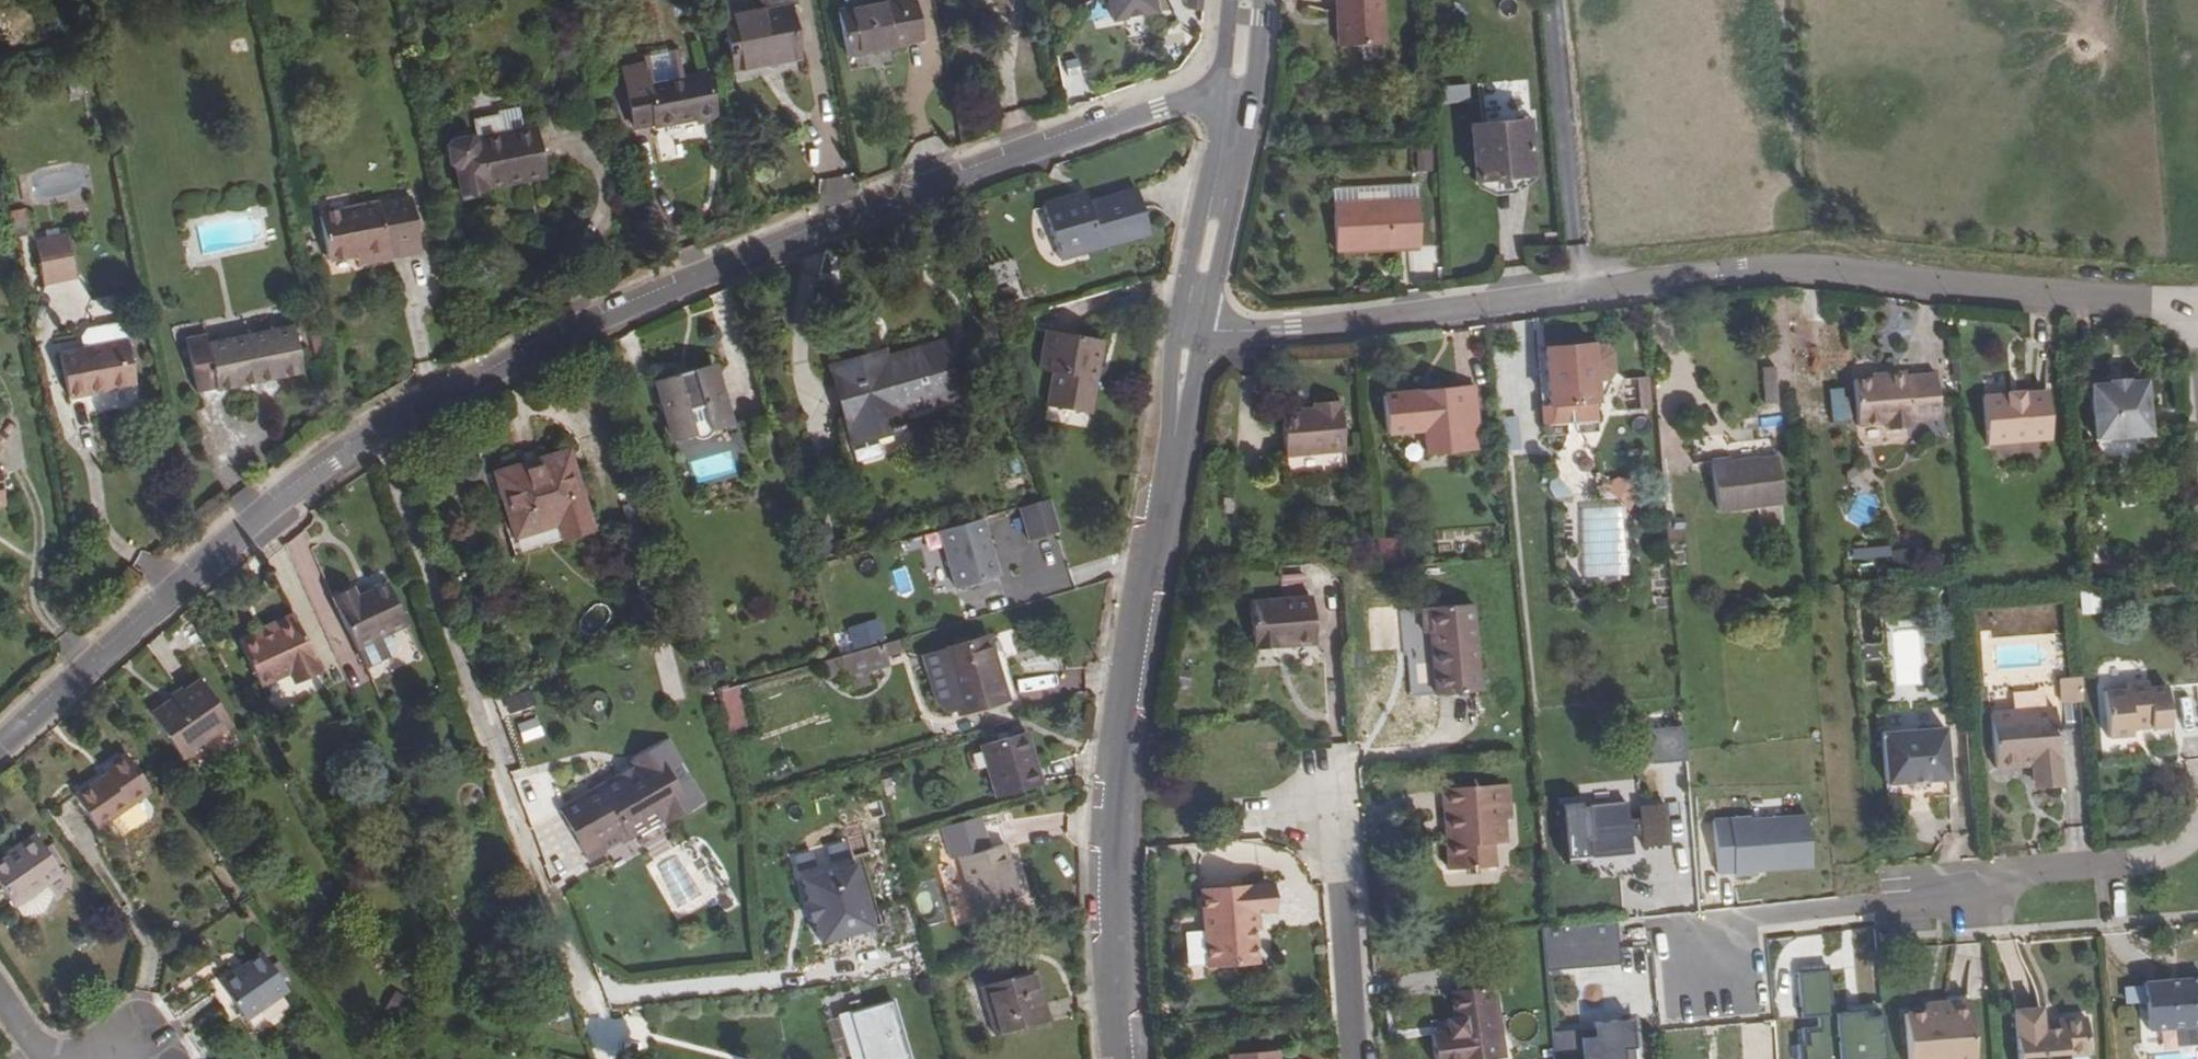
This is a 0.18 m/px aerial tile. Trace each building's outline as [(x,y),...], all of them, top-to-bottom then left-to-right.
[(734,70),(798,57),(789,7),(797,5),(796,0),(751,0),(753,13),(724,19),(734,70)] [(846,57),(906,45),(905,44),(922,41),(914,0),(907,0),(897,2),(897,1),(896,0),(894,0),(837,11),(846,57)] [(1115,21),(1158,13),(1155,0),(1111,0),(1115,21)] [(1334,30),(1334,52),(1374,53),(1375,0),(1338,0),(1337,30),(1334,30)] [(645,64),(622,68),(634,128),(654,124),(654,127),(697,119),(698,123),(715,120),(706,74),(686,78),(681,53),(683,53),(682,46),(675,48),(676,51),(651,56),(650,53),(643,54),(645,64)] [(1471,103),(1470,85),(1437,87),(1438,105),(1471,103)] [(475,123),(479,142),(520,133),(515,113),(499,115),(500,118),(475,123)] [(1511,124),(1457,132),(1462,186),(1516,181),(1511,124)] [(545,175),(537,130),(479,142),(475,142),(469,138),(450,141),(446,148),(449,166),(456,171),(461,197),(485,193),(484,188),(526,181),(526,179),(545,175)] [(1431,154),(1417,155),(1419,182),(1434,180),(1431,154)] [(1151,232),(1138,190),(1089,204),(1076,208),(1073,196),(1043,205),(1059,259),(1151,232)] [(1085,192),(1073,196),(1076,208),(1089,204),(1085,192)] [(1333,206),(1337,266),(1422,260),(1419,200),(1333,206)] [(357,255),(367,254),(369,263),(390,259),(391,257),(425,250),(415,201),(380,209),(380,203),(319,215),(328,261),(357,255)] [(28,209),(14,212),(17,227),(31,224),(28,209)] [(68,235),(35,242),(43,281),(77,274),(68,235)] [(367,254),(357,255),(358,265),(369,263),(367,254)] [(217,392),(302,373),(293,325),(287,326),(208,343),(206,335),(186,339),(197,393),(216,389),(217,392)] [(84,350),(127,341),(124,328),(86,335),(82,340),(84,350)] [(1046,330),(1039,371),(1052,373),(1046,407),(1090,415),(1104,340),(1046,330)] [(61,355),(69,397),(136,384),(127,341),(84,350),(61,355)] [(1599,420),(1595,380),(1608,379),(1613,370),(1612,353),(1605,346),(1591,347),(1591,344),(1543,349),(1548,405),(1550,425),(1599,420)] [(954,394),(940,346),(884,362),(882,356),(835,369),(855,439),(874,434),(902,426),(897,409),(954,394)] [(656,381),(674,442),(730,425),(712,364),(656,381)] [(1777,403),(1775,367),(1764,368),(1766,404),(1777,403)] [(1872,381),(1854,382),(1857,426),(1887,424),(1888,431),(1909,429),(1909,422),(1940,420),(1936,376),(1906,378),(1905,374),(1885,375),(1886,380),(1872,381)] [(1651,377),(1630,379),(1633,410),(1654,408),(1651,377)] [(2127,381),(2111,382),(2111,384),(2111,390),(2128,389),(2127,383),(2127,381)] [(2111,384),(2092,386),(2097,460),(2152,456),(2146,382),(2127,383),(2128,389),(2111,390),(2111,384)] [(1386,434),(1424,431),(1426,454),(1465,450),(1462,424),(1477,423),(1474,389),(1459,390),(1459,389),(1421,393),(1408,395),(1408,393),(1383,396),(1386,434)] [(2009,397),(1985,399),(1989,446),(2052,440),(2048,393),(2030,395),(2030,391),(2008,392),(2009,397)] [(1831,392),(1831,419),(1854,419),(1854,392),(1831,392)] [(1285,456),(1345,450),(1340,400),(1310,403),(1312,412),(1281,415),(1285,456)] [(1550,425),(1548,405),(1541,406),(1543,426),(1550,425)] [(1517,449),(1514,416),(1497,418),(1501,450),(1517,449)] [(1477,423),(1462,424),(1465,450),(1479,449),(1477,423)] [(880,454),(874,434),(855,439),(850,440),(856,461),(880,454)] [(495,472),(514,538),(558,525),(561,539),(591,530),(568,451),(495,472)] [(1711,461),(1717,511),(1782,503),(1777,457),(1731,463),(1730,459),(1711,461)] [(1019,508),(1028,542),(1060,534),(1051,500),(1019,508)] [(1620,511),(1575,515),(1581,583),(1626,579),(1620,511)] [(983,519),(941,531),(957,587),(998,575),(983,519)] [(1378,561),(1403,562),(1404,539),(1379,538),(1378,561)] [(1852,558),(1891,558),(1891,547),(1852,548),(1852,558)] [(407,625),(387,583),(357,597),(355,593),(334,602),(366,668),(368,667),(371,668),(379,665),(380,661),(394,655),(396,648),(390,633),(407,625)] [(355,593),(352,586),(331,596),(334,602),(355,593)] [(2082,593),(2081,613),(2098,614),(2099,594),(2082,593)] [(1312,597),(1248,602),(1252,648),(1315,643),(1312,597)] [(1473,603),(1420,609),(1423,634),(1429,633),(1435,696),(1482,691),(1473,603)] [(254,633),(256,637),(240,645),(260,685),(289,671),(294,682),(320,670),(293,614),(254,633)] [(880,618),(847,627),(853,650),(886,641),(880,618)] [(988,636),(922,655),(935,702),(943,709),(950,712),(958,709),(959,713),(1006,700),(999,677),(1010,674),(998,633),(988,636)] [(886,658),(904,652),(900,638),(882,644),(886,658)] [(886,658),(882,644),(841,655),(841,656),(845,672),(850,691),(871,685),(866,668),(888,662),(886,658)] [(663,701),(681,699),(675,646),(656,648),(663,701)] [(823,660),(828,677),(845,672),(841,656),(823,660)] [(2060,704),(2083,702),(2081,678),(2059,679),(2060,704)] [(201,679),(151,713),(181,759),(232,725),(201,679)] [(2170,728),(2167,687),(2149,688),(2149,682),(2127,683),(2127,690),(2104,692),(2108,739),(2132,737),(2131,730),(2170,728)] [(732,737),(753,731),(740,685),(718,692),(732,737)] [(500,717),(532,709),(526,686),(494,694),(500,717)] [(2060,780),(2054,709),(1990,714),(1995,769),(2032,766),(2034,782),(2060,780)] [(517,722),(522,742),(543,738),(538,717),(517,722)] [(1649,746),(1684,742),(1683,725),(1648,728),(1649,746)] [(1944,727),(1881,732),(1886,784),(1907,782),(1927,780),(1948,779),(1944,727)] [(1040,785),(1025,732),(979,745),(993,797),(1040,785)] [(636,766),(559,810),(587,860),(665,816),(668,822),(702,803),(667,740),(632,759),(636,766)] [(1651,763),(1686,760),(1684,742),(1649,746),(1651,763)] [(103,770),(106,774),(74,796),(97,829),(151,791),(126,754),(103,770)] [(1508,784),(1443,789),(1446,818),(1450,817),(1451,830),(1446,830),(1449,870),(1494,867),(1493,844),(1491,821),(1508,819),(1511,819),(1508,784)] [(1584,861),(1583,846),(1590,845),(1592,862),(1632,859),(1630,842),(1641,841),(1642,851),(1668,849),(1665,808),(1639,810),(1640,821),(1629,821),(1627,805),(1590,808),(1590,811),(1583,811),(1582,805),(1561,807),(1565,863),(1584,861)] [(1810,866),(1806,816),(1750,820),(1749,817),(1713,820),(1717,874),(1734,872),(1734,875),(1754,873),(1754,871),(1810,866)] [(1510,843),(1508,819),(1491,821),(1493,844),(1510,843)] [(974,909),(1020,896),(1006,844),(1005,845),(998,820),(944,835),(951,860),(960,857),(974,909)] [(63,875),(35,834),(5,854),(7,857),(0,862),(0,886),(16,908),(17,907),(22,915),(39,913),(45,909),(52,895),(46,887),(63,875)] [(811,925),(815,924),(821,947),(874,933),(856,869),(803,884),(810,906),(806,907),(811,925)] [(1267,885),(1268,911),(1275,911),(1273,884),(1267,885)] [(1201,890),(1206,966),(1256,962),(1253,931),(1252,913),(1259,912),(1268,911),(1267,885),(1201,890)] [(1620,965),(1616,921),(1541,928),(1545,972),(1620,965)] [(245,1020),(288,991),(262,953),(244,966),(247,970),(222,987),(245,1020)] [(1797,960),(1797,967),(1829,964),(1856,962),(1856,956),(1797,960)] [(1881,1011),(1863,1013),(1862,1006),(1848,1007),(1832,1008),(1829,964),(1797,967),(1800,1014),(1817,1012),(1818,1021),(1801,1022),(1802,1038),(1797,1038),(1798,1058),(1885,1058),(1881,1011)] [(247,970),(244,966),(219,983),(222,987),(247,970)] [(980,986),(996,1037),(1048,1021),(1033,970),(980,986)] [(2143,985),(2146,1031),(2197,1027),(2197,981),(2143,985)] [(1494,1031),(1498,1058),(1506,1057),(1495,985),(1487,986),(1493,1031),(1494,1031)] [(1493,1031),(1487,986),(1450,991),(1453,1017),(1444,1018),(1446,1032),(1430,1034),(1433,1058),(1495,1058),(1498,1058),(1494,1031),(1493,1031)] [(1847,1000),(1848,1007),(1862,1006),(1881,1005),(1881,997),(1847,1000)] [(1904,1014),(1908,1058),(1973,1058),(1969,1001),(1945,1003),(1946,1011),(1925,1012),(1904,1014)] [(849,1014),(861,1058),(903,1058),(887,1003),(849,1014)] [(1946,1011),(1945,1003),(1925,1004),(1925,1012),(1946,1011)] [(2057,1022),(2057,1029),(2041,1031),(2041,1023),(2040,1010),(2014,1012),(2017,1058),(2067,1058),(2089,1056),(2086,1019),(2057,1022)] [(849,1014),(837,1017),(849,1058),(861,1058),(849,1014)] [(1552,1058),(1632,1058),(1629,1022),(1593,1024),(1593,1030),(1550,1033),(1552,1058)] [(2057,1029),(2057,1022),(2041,1023),(2041,1031),(2057,1029)] [(1231,1054),(1231,1058),(1280,1058),(1279,1051),(1231,1054)]
